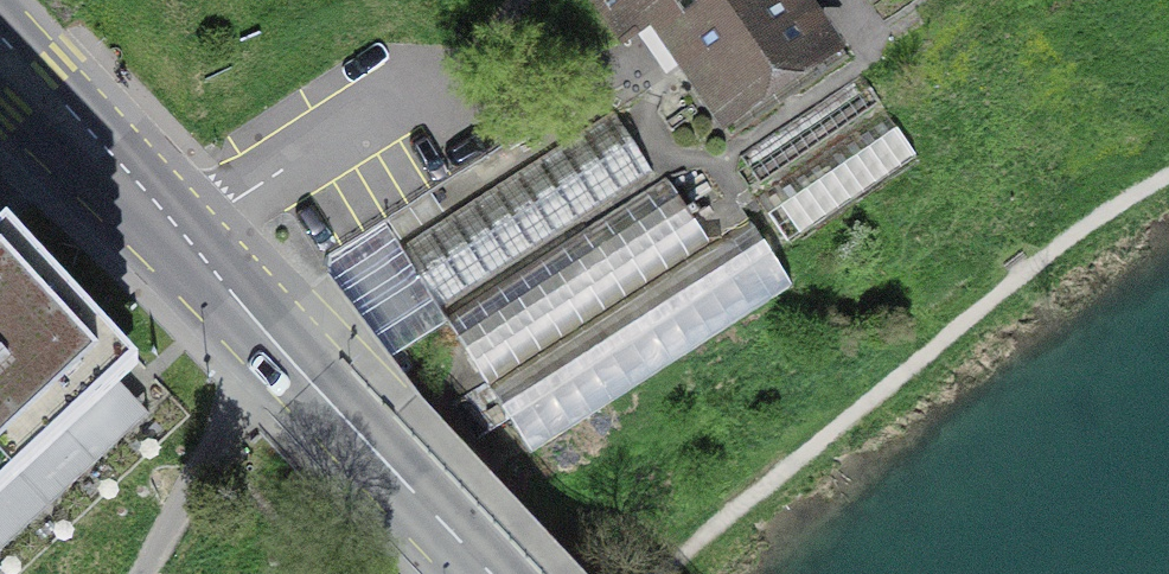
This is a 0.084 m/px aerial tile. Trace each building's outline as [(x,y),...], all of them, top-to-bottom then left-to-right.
[(849,68),(803,0),(588,0),(627,58),(652,41),(726,151),(849,68)] [(863,75),(741,155),(759,182),(881,103),(863,75)] [(757,201),(790,248),(920,157),(887,110),(757,201)] [(443,303),(650,177),(611,113),(404,239),(443,303)] [(714,258),(668,182),(438,320),(483,396),(488,392),(714,258)] [(139,374),(8,229),(0,237),(0,500),(139,374)] [(531,461),(794,297),(753,230),(714,258),(488,392),(531,461)]
